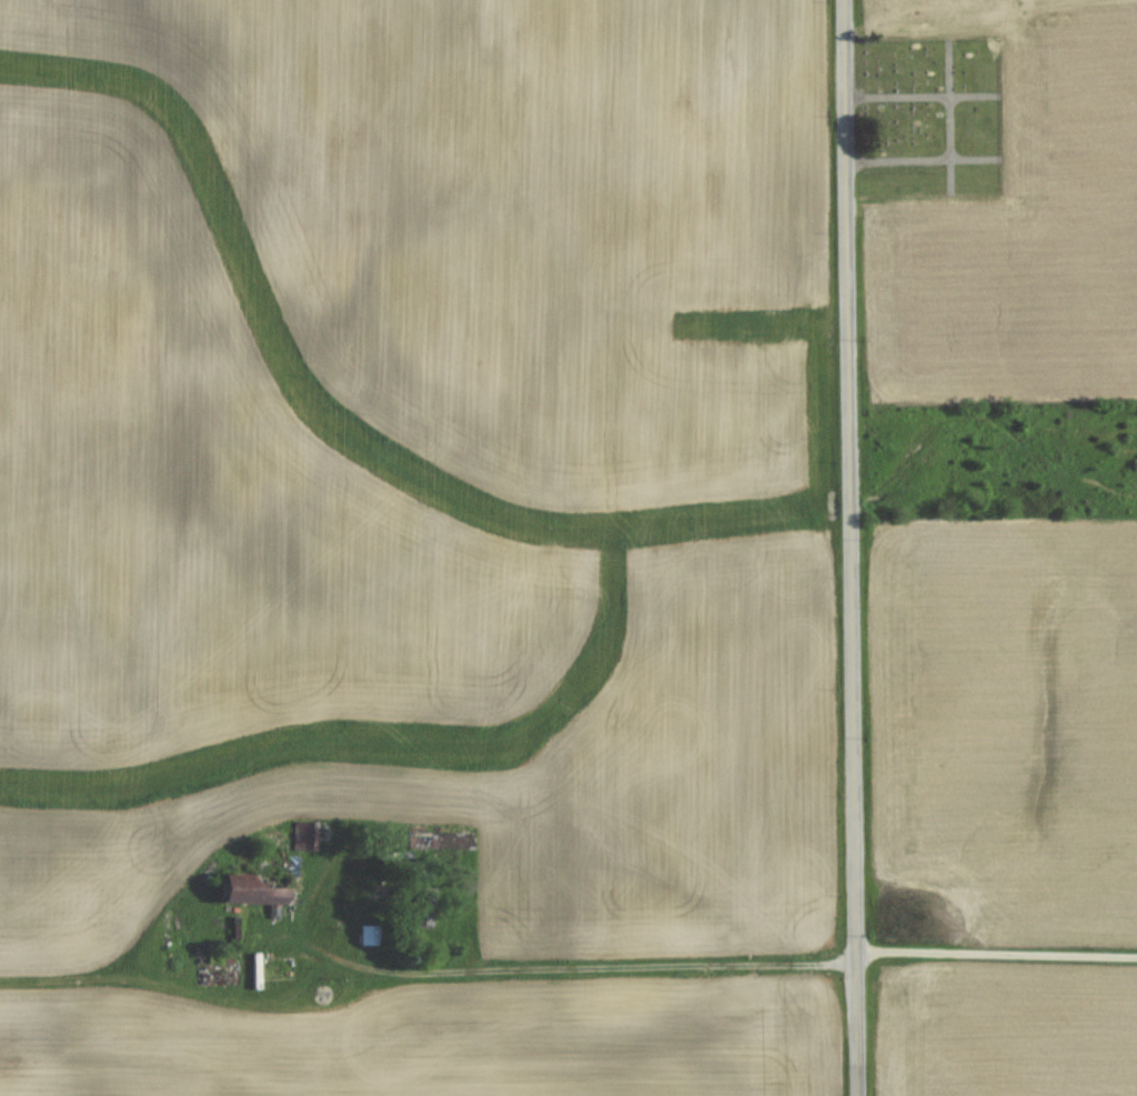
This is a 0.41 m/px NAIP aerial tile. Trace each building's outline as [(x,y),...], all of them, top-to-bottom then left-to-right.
[(293,849),(309,849),(309,821),(293,821),(293,849)] [(474,832),(414,832),(414,852),(474,853),(474,832)] [(285,904),(286,875),(220,874),(220,903),(285,904)] [(362,944),(378,944),(378,925),(362,925),(362,944)] [(293,957),(263,957),(263,978),(283,978),(283,970),(293,970),(293,957)]
